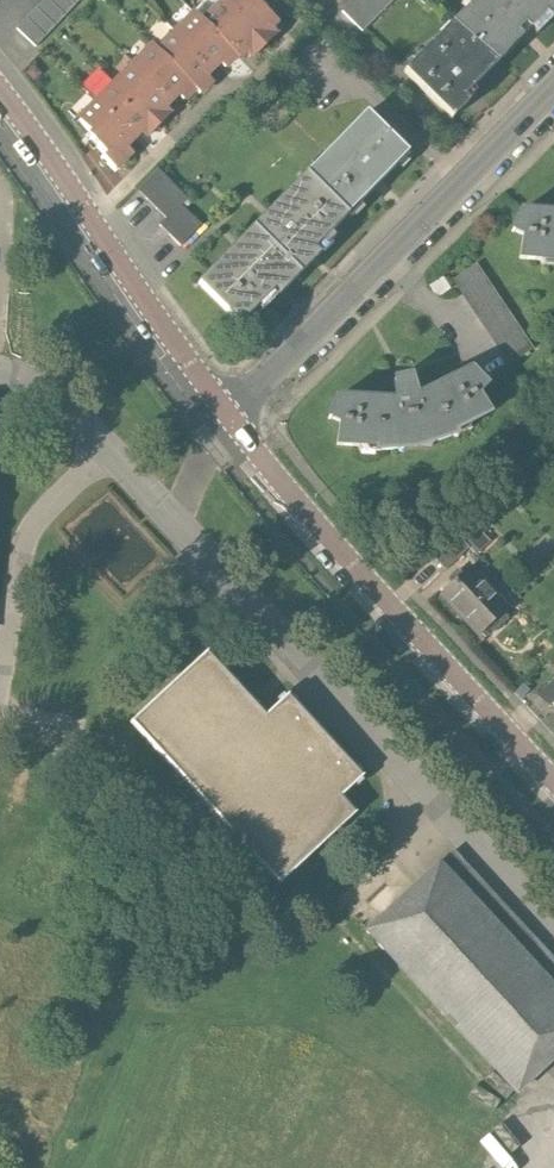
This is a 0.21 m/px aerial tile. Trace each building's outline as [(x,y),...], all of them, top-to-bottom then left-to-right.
[(16,28),(36,46),(80,0),(42,0),(16,28)] [(219,2),(264,47),(275,36),(268,30),(276,22),(253,0),(221,0),(219,2)] [(342,11),(363,32),(395,0),(353,0),(342,11)] [(454,23),(497,64),(521,39),(516,34),(525,24),(531,30),(546,14),(551,19),(553,17),(553,4),(550,0),(466,0),(465,1),(470,6),(454,23)] [(252,58),(264,47),(219,2),(200,21),(238,58),(245,51),(252,58)] [(192,13),(173,32),(212,71),(220,63),(226,70),(238,58),(200,21),(192,13)] [(454,23),(405,73),(453,119),(469,103),(464,98),(497,64),(454,23)] [(204,79),(212,71),(173,32),(155,51),(195,91),(200,95),(210,85),(204,79)] [(150,46),(131,64),(169,102),(177,95),(184,102),(195,91),(155,51),(150,46)] [(160,112),(169,102),(131,64),(114,82),(157,126),(165,117),(160,112)] [(114,82),(94,102),(132,140),(140,132),(145,138),(157,126),(114,82)] [(123,149),(132,140),(94,102),(77,118),(94,135),(91,138),(106,154),(102,158),(115,170),(129,156),(123,149)] [(367,112),(307,173),(348,214),(408,153),(367,112)] [(157,169),(137,189),(167,218),(161,225),(181,245),(201,225),(181,205),(188,198),(157,169)] [(307,173),(254,227),(300,273),(319,255),(313,249),(348,214),(307,173)] [(518,209),(510,231),(522,235),(517,258),(553,261),(553,213),(518,209)] [(254,227),(199,284),(240,325),(274,290),(279,295),(300,273),(254,227)] [(454,279),(510,364),(534,348),(477,263),(454,279)] [(451,289),(444,276),(429,285),(433,291),(442,294),(451,289)] [(396,401),(336,397),(328,418),(340,422),(336,445),(376,447),(375,452),(397,450),(403,453),(416,446),(432,448),(438,440),(459,435),(456,431),(492,413),(479,393),(488,384),(472,368),(417,395),(412,378),(393,382),(396,401)] [(509,519),(514,524),(522,517),(517,511),(509,519)] [(474,523),(460,537),(469,546),(477,554),(491,540),(474,523)] [(445,569),(469,546),(460,537),(454,530),(430,552),(445,569)] [(442,594),(480,635),(509,608),(471,567),(442,594)] [(209,653),(131,726),(281,885),(354,817),(339,801),(362,779),(287,699),(269,716),(209,653)] [(538,696),(549,708),(553,704),(553,682),(538,696)] [(525,685),(517,692),(522,699),(531,691),(525,685)] [(441,863),(553,985),(553,957),(454,850),(441,863)] [(369,930),(518,1090),(553,1057),(553,985),(441,863),(369,930)]
